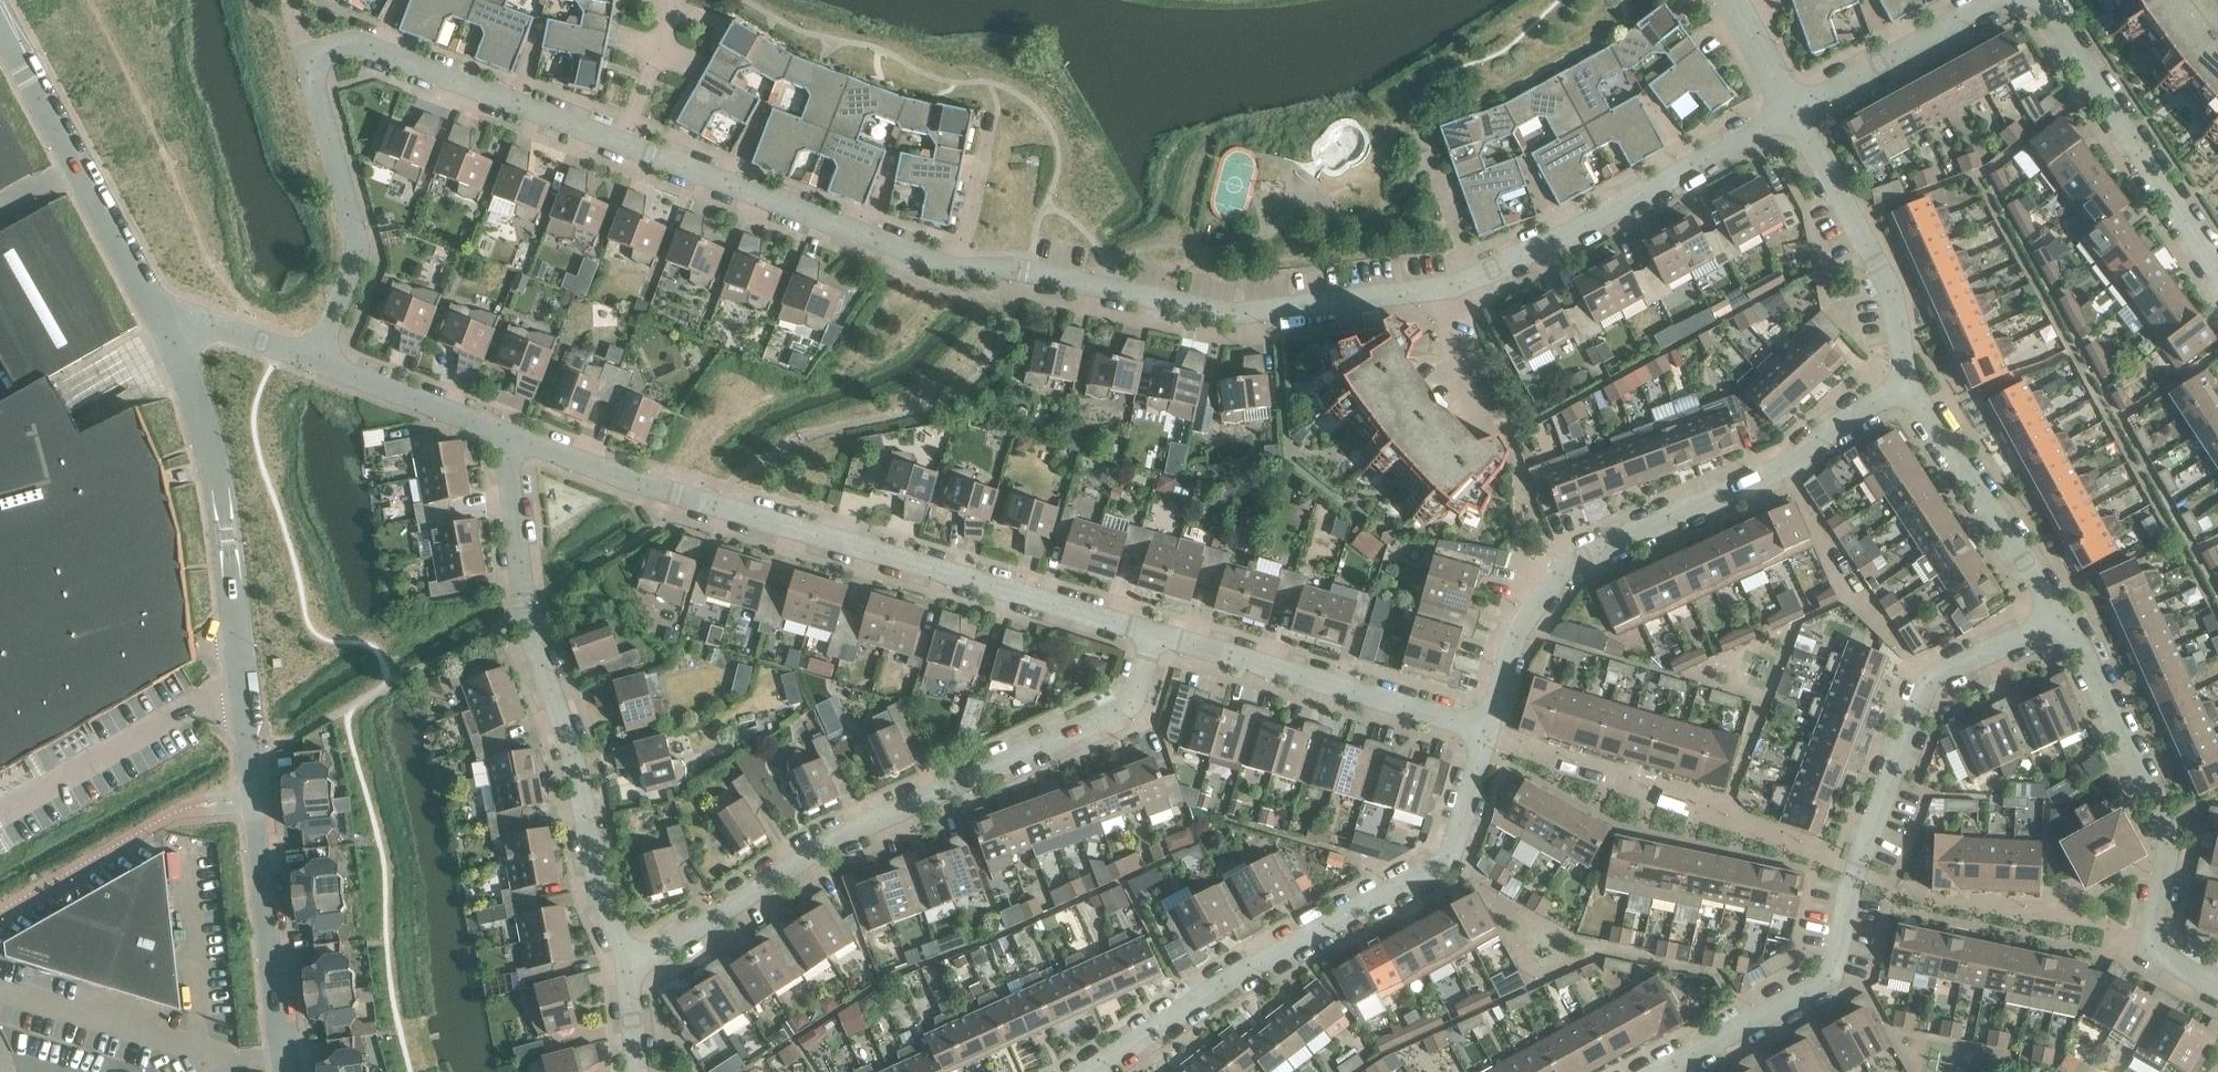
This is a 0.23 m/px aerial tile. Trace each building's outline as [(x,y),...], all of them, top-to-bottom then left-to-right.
[(352,6),(362,12),(364,7),(357,0),(341,0),(352,6)] [(475,0),(410,0),(398,31),(436,45),(446,21),(453,18),(466,23),(475,0)] [(466,23),(480,28),(483,35),(474,60),(512,74),(533,18),(505,8),(505,9),(482,0),(475,0),(466,23)] [(505,9),(505,8),(508,0),(482,0),(505,9)] [(575,3),(582,14),(612,20),(616,0),(564,0),(575,3)] [(1811,55),(1852,40),(1851,35),(1835,36),(1830,20),(1833,13),(1859,4),(1857,0),(1791,0),(1811,55)] [(1891,24),(1927,4),(1925,0),(1878,0),(1891,24)] [(2114,14),(2122,27),(2100,41),(2101,43),(2123,29),(2132,41),(2140,38),(2158,62),(2153,70),(2161,81),(2141,98),(2143,100),(2163,83),(2173,94),(2181,90),(2202,112),(2197,120),(2207,131),(2188,150),(2190,151),(2208,133),(2217,142),(2217,12),(2209,0),(2128,0),(2114,14)] [(1610,46),(1623,70),(1630,71),(1652,53),(1665,55),(1688,37),(1663,4),(1661,1),(1660,2),(1663,5),(1610,46)] [(609,33),(612,20),(582,14),(581,20),(580,27),(609,33)] [(580,27),(581,20),(569,17),(565,24),(580,27)] [(782,81),(783,81),(792,56),(734,22),(736,18),(713,58),(738,73),(738,72),(751,69),(775,82),(776,83),(782,81)] [(597,93),(606,47),(609,33),(580,27),(565,24),(547,20),(541,49),(568,55),(573,61),(569,78),(568,86),(564,85),(564,86),(597,93)] [(2023,31),(2014,36),(2020,46),(2029,41),(2023,31)] [(2030,70),(2034,78),(2035,78),(2010,32),(1988,44),(2009,81),(2030,70)] [(1674,67),(1697,49),(1688,37),(1665,55),(1674,66),(1674,67)] [(455,52),(460,40),(454,40),(448,50),(455,52)] [(463,55),(465,44),(460,40),(455,52),(463,55)] [(1988,44),(1966,56),(1986,94),(2009,81),(1988,44)] [(1630,71),(1623,70),(1610,46),(1608,48),(1557,76),(1556,76),(1584,126),(1611,111),(1610,111),(1604,100),(1598,89),(1600,81),(1621,70),(1627,82),(1636,81),(1630,71)] [(1674,66),(1659,77),(1647,86),(1648,87),(1666,110),(1688,93),(1696,94),(1706,108),(1711,113),(1708,116),(1709,117),(1735,97),(1697,49),(1674,67),(1674,66)] [(778,94),(783,81),(805,90),(809,96),(800,119),(800,120),(829,131),(849,77),(792,56),(783,81),(782,81),(776,83),(775,82),(771,93),(778,94)] [(1967,104),(1986,94),(1966,56),(1946,67),(1967,104)] [(732,84),(735,78),(738,73),(713,58),(706,70),(731,85),(732,84)] [(1946,67),(1925,78),(1946,116),(1967,104),(1946,67)] [(760,100),(744,91),(732,84),(731,85),(706,70),(675,123),(704,139),(705,138),(702,136),(706,130),(714,115),(722,113),(746,127),(760,100)] [(1645,78),(1647,86),(1659,77),(1651,73),(1645,78)] [(1556,76),(1504,105),(1503,105),(1516,129),(1512,135),(1518,145),(1523,140),(1517,128),(1538,117),(1545,118),(1551,129),(1557,140),(1557,141),(1584,126),(1556,76)] [(849,77),(829,131),(857,142),(858,141),(866,118),(874,116),(896,124),(891,136),(897,140),(901,130),(900,130),(897,124),(896,124),(906,99),(849,77)] [(744,91),(746,84),(735,78),(732,84),(744,91)] [(1925,127),(1946,116),(1925,78),(1904,90),(1925,127)] [(1883,101),(1904,139),(1905,139),(1925,127),(1904,90),(1883,101)] [(2058,107),(2049,97),(2051,95),(2051,94),(2026,113),(2036,126),(2066,102),(2065,102),(2058,107)] [(1617,145),(1630,168),(1666,148),(1637,97),(1637,96),(1610,111),(1611,111),(1584,126),(1597,150),(1610,143),(1617,145)] [(973,108),(972,112),(907,99),(906,99),(896,124),(897,124),(900,130),(901,130),(928,136),(935,147),(964,153),(974,108),(973,108)] [(1862,113),(1883,150),(1882,151),(1887,159),(1909,147),(1905,139),(1904,139),(1883,101),(1862,113)] [(1486,145),(1512,135),(1516,129),(1503,105),(1472,116),(1440,128),(1438,123),(1437,124),(1438,126),(1453,166),(1481,156),(1486,145)] [(1708,116),(1711,113),(1706,108),(1696,120),(1699,124),(1709,117),(1708,116)] [(799,154),(805,151),(819,156),(829,131),(800,120),(800,119),(772,109),(751,164),(789,179),(799,154)] [(378,138),(381,143),(373,163),(374,164),(375,161),(387,169),(394,169),(400,175),(417,183),(414,193),(415,193),(442,120),(424,113),(413,130),(406,130),(388,123),(386,128),(380,131),(378,138)] [(1841,125),(1866,171),(1867,170),(1862,162),(1882,151),(1883,150),(1862,113),(1841,125)] [(32,173),(0,114),(0,190),(32,173)] [(2062,120),(2024,149),(2041,171),(2078,142),(2062,120)] [(2017,140),(2025,134),(2015,122),(2007,128),(2017,140)] [(436,175),(459,184),(457,193),(463,198),(477,200),(476,203),(477,203),(493,163),(475,156),(469,152),(472,131),(454,124),(431,183),(432,184),(436,175)] [(1597,150),(1584,126),(1557,141),(1557,140),(1530,155),(1531,156),(1559,207),(1594,187),(1582,164),(1584,157),(1597,150)] [(2009,147),(2017,140),(2007,128),(1999,134),(2009,147)] [(715,145),(717,141),(706,130),(702,136),(705,138),(704,139),(715,145)] [(857,142),(829,131),(819,156),(833,161),(836,168),(827,193),(865,207),(886,152),(858,141),(857,142)] [(2084,152),(2078,142),(2041,171),(2057,192),(2093,164),(2084,152)] [(535,222),(534,224),(535,225),(551,184),(533,178),(527,174),(530,153),(512,146),(489,205),(490,206),(494,196),(517,205),(515,215),(521,220),(535,222)] [(961,167),(964,153),(935,147),(934,153),(933,160),(932,161),(961,167)] [(933,160),(934,153),(922,151),(918,157),(933,160)] [(1972,170),(1981,167),(1976,152),(1967,155),(1972,170)] [(932,161),(933,160),(918,157),(900,153),(894,183),(921,188),(925,195),(922,212),(920,219),(917,218),(917,219),(917,220),(949,226),(959,180),(961,167),(932,161)] [(1963,173),(1972,170),(1967,155),(1957,159),(1963,173)] [(1485,170),(1485,169),(1483,163),(1481,156),(1453,166),(1458,180),(1485,170)] [(1516,158),(1499,164),(1485,169),(1485,170),(1458,180),(1478,237),(1520,222),(1518,218),(1503,219),(1497,202),(1500,196),(1526,186),(1517,159),(1516,158)] [(1494,159),(1483,163),(1485,169),(1499,164),(1494,159)] [(2111,184),(2102,176),(2093,164),(2057,192),(2074,213),(2111,184)] [(1612,177),(1620,173),(1612,165),(1606,166),(1606,167),(1612,177)] [(1604,182),(1612,177),(1606,167),(1601,170),(1604,182)] [(593,247),(609,206),(591,200),(585,195),(588,175),(570,168),(542,241),(544,242),(547,232),(565,237),(574,237),(580,242),(594,243),(593,246),(593,247)] [(1927,186),(1936,183),(1931,168),(1922,172),(1927,186)] [(1998,188),(2007,183),(2002,169),(1991,175),(1998,188)] [(1918,190),(1927,186),(1922,172),(1912,175),(1918,190)] [(808,186),(813,173),(807,173),(801,183),(808,186)] [(815,188),(817,177),(813,173),(808,186),(815,188)] [(1782,221),(1787,230),(1799,223),(1783,195),(1771,201),(1767,194),(1768,193),(1757,176),(1736,183),(1739,190),(1736,191),(1759,234),(1782,221)] [(1904,195),(1899,180),(1866,192),(1866,193),(1873,190),(1877,203),(1868,206),(1869,207),(1904,195)] [(2117,194),(2111,184),(2074,213),(2089,233),(2090,234),(2115,214),(2115,215),(2126,207),(2117,194)] [(643,217),(646,197),(628,190),(606,249),(610,240),(633,249),(631,259),(637,264),(651,265),(650,268),(651,269),(667,228),(649,222),(643,217)] [(1736,246),(1759,234),(1736,191),(1713,204),(1720,219),(1721,219),(1725,226),(1713,232),(1729,262),(1741,255),(1736,246)] [(1950,215),(1946,207),(1932,209),(1927,198),(1888,215),(1895,230),(1898,228),(1902,236),(1950,215)] [(2016,221),(2028,215),(2018,203),(2009,208),(2016,221)] [(18,395),(48,377),(120,337),(119,336),(51,208),(50,208),(29,220),(0,236),(0,362),(17,394),(18,395)] [(725,250),(707,244),(701,239),(704,219),(686,212),(663,271),(664,271),(668,262),(691,271),(689,281),(695,285),(709,287),(708,290),(709,290),(725,250)] [(2090,234),(2089,233),(2079,241),(2096,263),(2133,234),(2124,226),(2115,215),(2115,214),(2090,234)] [(1953,223),(1950,215),(1902,236),(1905,244),(1902,246),(1908,259),(1947,242),(1942,231),(1953,223)] [(2023,234),(2033,229),(2028,215),(2016,221),(2023,234)] [(1689,272),(1712,260),(1717,268),(1729,262),(1713,232),(1701,239),(1697,231),(1698,231),(1689,217),(1666,230),(1689,272)] [(1655,265),(1643,271),(1659,300),(1672,293),(1667,284),(1689,272),(1666,230),(1643,243),(1650,258),(1651,257),(1655,265)] [(718,308),(721,298),(739,303),(748,303),(753,307),(768,309),(766,312),(767,312),(782,272),(765,266),(759,261),(762,240),(744,234),(719,299),(716,307),(718,308)] [(2112,284),(2147,257),(2138,245),(2133,234),(2096,263),(2112,284)] [(1952,253),(1947,242),(1908,259),(1915,273),(1918,272),(1922,280),(1969,258),(1966,250),(1952,253)] [(2042,268),(2053,262),(2044,250),(2035,255),(2042,268)] [(774,329),(776,329),(779,320),(797,325),(806,325),(811,329),(826,331),(820,346),(828,349),(844,328),(829,323),(833,314),(839,311),(841,305),(839,299),(841,294),(823,287),(817,283),(820,262),(802,255),(774,329)] [(1632,277),(1628,270),(1629,269),(1619,256),(1597,269),(1620,310),(1642,298),(1647,307),(1659,300),(1643,271),(1632,277)] [(2155,268),(2147,257),(2112,284),(2128,305),(2164,277),(2155,268)] [(1962,275),(1973,266),(1969,258),(1922,280),(1925,288),(1922,289),(1928,303),(1967,286),(1962,275)] [(2049,281),(2059,276),(2053,262),(2042,268),(2049,281)] [(408,285),(394,283),(395,281),(394,280),(397,272),(387,268),(379,288),(389,292),(386,300),(380,303),(378,310),(380,315),(378,321),(396,327),(402,331),(399,352),(417,359),(445,286),(443,285),(440,295),(422,289),(413,290),(408,285)] [(1597,323),(1620,310),(1597,269),(1574,281),(1581,296),(1582,296),(1586,303),(1574,309),(1589,338),(1602,331),(1597,323)] [(1750,300),(1785,281),(1779,271),(1745,290),(1750,300)] [(2128,305),(2144,326),(2180,299),(2170,288),(2164,277),(2128,305)] [(1972,296),(1967,286),(1928,303),(1934,317),(1938,315),(1941,323),(1989,302),(1985,294),(1972,296)] [(1732,308),(1749,299),(1743,288),(1726,297),(1732,308)] [(1550,349),(1572,336),(1577,345),(1589,338),(1574,309),(1562,316),(1558,309),(1559,308),(1550,294),(1527,307),(1550,349)] [(2068,315),(2079,309),(2070,297),(2061,302),(2068,315)] [(2189,310),(2180,299),(2144,326),(2160,347),(2198,318),(2189,310)] [(1715,319),(1731,311),(1731,310),(1725,300),(1710,309),(1715,319)] [(438,325),(436,332),(438,337),(436,342),(454,349),(459,353),(457,374),(475,381),(503,307),(501,307),(498,317),(480,311),(471,312),(466,307),(451,305),(453,303),(452,302),(444,322),(438,325)] [(1992,310),(1989,302),(1941,323),(1945,331),(1942,333),(1948,347),(1987,329),(1982,319),(1992,310)] [(1516,342),(1504,348),(1520,376),(1532,370),(1527,361),(1550,349),(1527,307),(1504,320),(1511,335),(1512,334),(1516,342)] [(2075,328),(2084,323),(2079,309),(2068,315),(2075,328)] [(1748,327),(1755,323),(1747,310),(1740,313),(1748,327)] [(1839,333),(1844,338),(1844,337),(1821,311),(1791,338),(1797,345),(1798,345),(1827,376),(1845,360),(1829,342),(1839,333)] [(1741,331),(1748,327),(1740,313),(1733,317),(1741,331)] [(1338,348),(1341,362),(1332,368),(1325,362),(1320,353),(1319,354),(1324,362),(1331,368),(1332,370),(1337,380),(1323,396),(1330,409),(1309,423),(1310,425),(1332,411),(1341,422),(1349,419),(1368,443),(1362,451),(1371,462),(1351,479),(1352,480),(1353,481),(1373,464),(1383,475),(1391,470),(1412,493),(1407,501),(1417,511),(1399,530),(1401,532),(1419,513),(1430,522),(1448,511),(1457,518),(1459,519),(1463,527),(1471,534),(1472,533),(1464,526),(1459,518),(1466,510),(1480,516),(1481,516),(1490,499),(1489,498),(1482,492),(1502,469),(1508,456),(1498,440),(1475,446),(1438,407),(1405,364),(1409,357),(1427,355),(1436,357),(1436,356),(1427,354),(1430,343),(1424,337),(1431,331),(1430,330),(1424,336),(1421,336),(1414,329),(1408,330),(1394,318),(1382,326),(1386,335),(1361,350),(1356,342),(1356,341),(1337,347),(1338,348)] [(1680,339),(1697,330),(1697,329),(1690,318),(1674,326),(1680,339)] [(2215,340),(2198,318),(2160,347),(2177,369),(2215,340)] [(510,324),(509,324),(494,364),(512,371),(517,375),(515,396),(533,402),(560,329),(559,329),(556,339),(538,333),(529,334),(523,329),(509,327),(510,324)] [(1085,330),(1067,326),(1058,345),(1051,346),(1032,342),(1024,384),(1025,384),(1025,381),(1038,387),(1045,386),(1049,377),(1074,382),(1072,392),(1073,392),(1085,330)] [(2012,344),(2009,337),(1991,340),(1987,329),(1948,347),(1954,360),(1957,359),(1961,367),(2012,344)] [(1706,350),(1714,346),(1707,332),(1698,337),(1706,350)] [(1084,397),(1085,397),(1086,394),(1098,400),(1106,399),(1110,390),(1134,395),(1132,405),(1133,405),(1146,343),(1128,339),(1119,358),(1111,358),(1093,354),(1084,397)] [(2015,351),(2012,344),(1961,367),(1964,375),(1961,376),(1968,391),(2007,373),(2001,362),(2015,351)] [(2094,362),(2105,356),(2096,344),(2087,349),(2094,362)] [(1797,345),(1781,360),(1780,361),(1809,392),(1827,376),(1798,345),(1797,345)] [(1190,432),(1191,432),(1207,356),(1188,352),(1179,370),(1172,371),(1154,367),(1145,409),(1146,409),(1147,406),(1159,412),(1167,411),(1173,416),(1192,422),(1190,432)] [(1762,377),(1791,408),(1809,392),(1780,361),(1781,360),(1775,353),(1756,370),(1762,377)] [(1241,378),(1234,381),(1216,383),(1222,425),(1223,425),(1222,422),(1236,424),(1243,421),(1243,411),(1268,408),(1270,418),(1271,418),(1263,355),(1244,357),(1241,378)] [(1663,374),(1671,369),(1664,356),(1655,360),(1663,374)] [(2101,375),(2110,370),(2105,356),(2094,362),(2101,375)] [(1654,379),(1663,374),(1655,360),(1646,365),(1654,379)] [(607,400),(620,369),(605,364),(603,369),(587,366),(583,377),(560,368),(560,369),(566,372),(552,408),(546,406),(545,407),(585,421),(595,396),(607,400)] [(620,369),(607,400),(620,405),(610,432),(649,446),(650,445),(644,443),(658,406),(664,409),(664,407),(626,393),(634,374),(620,369)] [(2205,370),(2168,395),(2182,415),(2212,395),(2207,388),(2214,384),(2205,370)] [(1,757),(7,768),(26,758),(34,753),(86,724),(173,674),(179,671),(183,669),(196,662),(194,647),(192,632),(192,629),(185,572),(185,569),(185,567),(181,534),(170,489),(164,469),(162,463),(161,461),(160,458),(138,407),(81,434),(66,408),(57,391),(50,380),(48,377),(18,395),(0,405),(0,758),(1,757)] [(1744,394),(1757,408),(1773,425),(1791,408),(1762,377),(1745,393),(1739,386),(1738,387),(1744,394)] [(1620,398),(1629,393),(1621,379),(1612,384),(1620,398)] [(2046,397),(2042,390),(2029,393),(2023,382),(1985,402),(1993,417),(1996,415),(2000,422),(2046,397)] [(1611,402),(1620,398),(1612,384),(1604,389),(1611,402)] [(2120,411),(2121,410),(2132,404),(2123,393),(2113,398),(2120,411)] [(1700,407),(1703,416),(1717,456),(1741,448),(1732,425),(1744,421),(1747,428),(1748,428),(1742,413),(1757,408),(1744,394),(1738,396),(1737,394),(1721,399),(1700,407)] [(2212,395),(2182,415),(2195,435),(2217,420),(2217,403),(2212,395)] [(2051,405),(2046,397),(2000,422),(2005,430),(2002,432),(2009,445),(2046,425),(2041,415),(2051,405)] [(1578,421),(1587,416),(1579,402),(1570,407),(1578,421)] [(1213,409),(1197,406),(1192,432),(1209,435),(1213,409)] [(1569,426),(1578,421),(1570,407),(1561,412),(1569,426)] [(1695,464),(1717,456),(1703,416),(1700,407),(1676,416),(1679,424),(1680,424),(1695,464)] [(1680,424),(1679,424),(1676,416),(1654,424),(1657,432),(1658,432),(1672,473),(1695,464),(1680,424)] [(2195,435),(2208,455),(2217,449),(2217,420),(2195,435)] [(2065,432),(2052,435),(2046,425),(2009,445),(2016,458),(2019,457),(2023,464),(2069,439),(2065,432)] [(2139,443),(2149,437),(2142,426),(2133,432),(2139,443)] [(1302,443),(1308,433),(1304,428),(1292,436),(1295,441),(1302,443)] [(1610,440),(1613,448),(1627,489),(1650,481),(1635,440),(1632,432),(1610,440)] [(1672,473),(1658,432),(1657,432),(1635,440),(1650,481),(1672,473)] [(1872,476),(1908,452),(1894,432),(1850,460),(1851,461),(1859,456),(1871,475),(1872,476)] [(444,446),(436,448),(433,434),(384,443),(387,457),(414,452),(419,478),(465,469),(465,466),(472,463),(465,443),(444,445),(444,446)] [(2145,454),(2155,448),(2149,437),(2139,443),(2145,454)] [(2074,447),(2069,439),(2023,464),(2028,472),(2025,474),(2032,487),(2069,467),(2064,456),(2074,447)] [(1182,475),(1188,445),(1173,442),(1167,472),(1182,475)] [(1605,497),(1627,489),(1613,448),(1590,456),(1605,497)] [(879,480),(882,485),(881,491),(898,496),(905,500),(904,520),(922,526),(940,465),(939,465),(936,474),(912,467),(913,458),(906,453),(893,453),(893,450),(893,449),(887,470),(881,473),(879,480)] [(2208,455),(2217,470),(2217,449),(2208,455)] [(1885,496),(1921,472),(1908,452),(1872,476),(1871,475),(1864,480),(1878,502),(1885,496)] [(1569,464),(1565,456),(1528,469),(1539,502),(1540,502),(1538,495),(1551,491),(1559,513),(1582,505),(1568,465),(1569,464)] [(1590,456),(1569,464),(1568,465),(1582,505),(1605,497),(1590,456)] [(958,513),(965,517),(964,538),(982,543),(1000,482),(999,482),(996,492),(972,485),(973,475),(967,471),(953,470),(954,467),(953,467),(941,508),(958,513)] [(2075,477),(2069,467),(2032,487),(2039,500),(2042,499),(2047,506),(2092,481),(2100,477),(2096,469),(2088,473),(2075,477)] [(2163,484),(2172,479),(2166,468),(2156,473),(2163,484)] [(454,499),(470,495),(465,469),(419,478),(423,503),(414,505),(416,519),(448,513),(446,499),(454,498),(454,499)] [(1898,516),(1934,492),(1921,472),(1885,496),(1898,516)] [(1832,502),(1816,478),(1804,486),(1802,484),(1802,485),(1819,511),(1832,502)] [(2169,495),(2179,490),(2172,479),(2163,484),(2169,495)] [(2087,498),(2097,489),(2092,481),(2047,506),(2051,514),(2048,516),(2055,529),(2092,508),(2087,498)] [(1014,484),(1013,484),(1001,525),(1018,530),(1025,535),(1024,555),(1043,561),(1060,500),(1060,499),(1057,509),(1033,502),(1033,492),(1027,488),(1013,487),(1014,484)] [(827,504),(839,507),(843,493),(831,490),(827,504)] [(1911,536),(1947,512),(1934,492),(1898,516),(1911,536)] [(1793,504),(1767,515),(1787,558),(1812,547),(1793,504)] [(1087,572),(1101,527),(1076,520),(1079,511),(1065,507),(1056,538),(1069,541),(1067,550),(1066,549),(1062,565),(1087,572)] [(2098,519),(2092,508),(2055,529),(2062,542),(2065,540),(2070,548),(2119,521),(2115,514),(2098,519)] [(2186,526),(2196,521),(2190,510),(2180,515),(2186,526)] [(1924,556),(1960,532),(1947,512),(1911,536),(1924,556)] [(419,532),(429,531),(433,556),(480,547),(479,544),(487,541),(480,521),(459,523),(459,525),(451,526),(448,513),(416,519),(419,532)] [(1832,531),(1845,522),(1839,514),(1827,522),(1832,531)] [(1744,528),(1763,569),(1787,558),(1767,515),(1757,522),(1744,528)] [(2110,540),(2122,528),(2119,521),(2070,548),(2074,556),(2071,558),(2078,572),(2116,551),(2110,540)] [(2193,537),(2202,532),(2196,521),(2186,526),(2193,537)] [(1837,539),(1850,530),(1845,522),(1832,531),(1837,539)] [(1125,534),(1101,527),(1087,572),(1112,580),(1118,565),(1117,564),(1119,556),(1133,560),(1142,529),(1128,525),(1125,534)] [(1763,569),(1744,528),(1731,534),(1719,537),(1738,580),(1763,569)] [(1177,550),(1180,540),(1142,529),(1133,560),(1146,564),(1143,572),(1142,572),(1139,588),(1164,595),(1177,550)] [(1387,545),(1396,534),(1392,531),(1382,535),(1381,540),(1387,545)] [(1937,576),(1973,552),(1960,532),(1924,556),(1937,576)] [(639,564),(643,570),(637,590),(638,590),(638,587),(650,594),(656,594),(664,600),(682,607),(679,616),(680,616),(702,541),(684,536),(674,554),(666,554),(649,549),(647,554),(641,557),(639,564)] [(1696,550),(1714,591),(1738,580),(1719,537),(1709,544),(1696,550)] [(1469,545),(1438,541),(1437,547),(1424,543),(1424,544),(1436,548),(1427,578),(1473,591),(1478,575),(1488,578),(1492,565),(1503,568),(1507,553),(1509,554),(1510,553),(1469,545)] [(715,567),(713,575),(700,571),(690,602),(704,606),(707,596),(732,603),(745,558),(742,557),(743,549),(721,546),(714,566),(715,567)] [(485,573),(480,547),(433,556),(438,581),(428,583),(431,597),(463,591),(460,578),(469,576),(469,577),(485,573)] [(1202,557),(1177,550),(1164,595),(1189,602),(1195,587),(1194,586),(1196,578),(1209,582),(1218,551),(1205,547),(1202,557)] [(2217,562),(2217,560),(2213,547),(2202,554),(2209,567),(2217,562)] [(1714,591),(1696,550),(1682,556),(1671,559),(1690,602),(1714,591)] [(1240,617),(1254,572),(1229,565),(1232,555),(1218,551),(1209,582),(1222,586),(1220,594),(1219,594),(1215,610),(1240,617)] [(732,603),(756,611),(754,620),(761,622),(767,624),(776,593),(763,589),(765,581),(766,581),(771,561),(751,552),(748,559),(745,558),(732,603)] [(1951,596),(1986,572),(1973,552),(1937,576),(1951,596)] [(1858,571),(1871,562),(1866,554),(1853,562),(1858,571)] [(1260,557),(1257,569),(1278,575),(1282,564),(1260,557)] [(1647,571),(1666,613),(1690,602),(1671,559),(1661,565),(1647,571)] [(2109,599),(2160,576),(2157,569),(2139,572),(2134,561),(2096,578),(2102,593),(2105,591),(2109,599)] [(1864,579),(1877,570),(1871,562),(1858,571),(1864,579)] [(1278,579),(1254,572),(1240,617),(1265,624),(1271,609),(1270,609),(1272,601),(1286,604),(1295,573),(1281,569),(1278,579)] [(1634,578),(1622,581),(1642,624),(1666,613),(1647,571),(1634,578)] [(1986,572),(1951,596),(1967,621),(1959,626),(1960,627),(1968,622),(1987,616),(1983,604),(2000,593),(1986,572)] [(821,580),(796,573),(790,588),(792,589),(789,597),(776,593),(767,624),(773,626),(780,628),(783,618),(808,626),(821,580)] [(1329,594),(1305,587),(1308,577),(1295,573),(1286,604),(1299,608),(1296,616),(1295,616),(1292,632),(1317,639),(1330,594),(1329,594)] [(2163,583),(2160,576),(2109,599),(2113,607),(2109,609),(2115,621),(2154,603),(2150,594),(2163,583)] [(1427,578),(1418,609),(1474,625),(1478,611),(1468,608),(1473,591),(1427,578)] [(808,626),(833,633),(826,655),(840,659),(852,615),(840,612),(842,604),(843,604),(846,588),(821,580),(808,626)] [(1866,583),(1871,590),(1875,588),(1870,580),(1866,583)] [(1617,635),(1633,628),(1642,624),(1622,581),(1597,592),(1617,635)] [(1329,594),(1330,594),(1317,639),(1342,647),(1348,631),(1347,631),(1349,623),(1362,627),(1371,596),(1332,584),(1329,594)] [(1823,607),(1837,601),(1831,589),(1819,597),(1823,607)] [(840,659),(853,663),(860,641),(885,648),(898,603),(895,602),(896,594),(874,591),(867,611),(868,611),(866,619),(852,615),(840,659)] [(1884,610),(1897,602),(1892,593),(1879,602),(1884,610)] [(920,669),(929,638),(916,634),(919,626),(920,626),(924,605),(904,596),(901,604),(898,603),(885,648),(909,655),(907,665),(920,669)] [(1890,619),(1903,610),(1897,602),(1884,610),(1890,619)] [(2159,615),(2154,603),(2115,621),(2122,636),(2125,635),(2129,643),(2176,621),(2173,613),(2159,615)] [(1787,623),(1801,617),(1796,607),(1782,611),(1787,623)] [(1410,639),(1455,652),(1460,636),(1470,639),(1474,625),(1418,609),(1410,639)] [(961,617),(943,611),(921,685),(922,686),(925,676),(943,680),(953,680),(958,684),(972,684),(971,687),(972,687),(984,646),(967,641),(960,637),(961,617)] [(1774,629),(1787,623),(1782,611),(1769,619),(1774,629)] [(643,663),(638,648),(619,655),(605,617),(604,617),(606,623),(570,637),(568,631),(566,631),(580,671),(607,661),(612,674),(643,663)] [(2174,648),(2169,638),(2180,629),(2176,621),(2129,643),(2132,651),(2129,652),(2135,666),(2174,648)] [(758,631),(764,633),(767,624),(761,622),(758,631)] [(1928,649),(1910,622),(1897,631),(1913,654),(1925,646),(1928,650),(1928,649)] [(764,633),(770,635),(773,626),(767,624),(764,633)] [(660,639),(674,643),(678,629),(664,625),(660,639)] [(1607,639),(1599,633),(1578,626),(1573,643),(1604,652),(1607,639)] [(1368,627),(1358,659),(1372,663),(1381,631),(1368,627)] [(1739,645),(1752,639),(1748,629),(1733,633),(1739,645)] [(1030,660),(1023,655),(1024,635),(1006,630),(988,690),(989,690),(992,681),(1016,688),(1015,698),(1022,702),(1035,703),(1035,706),(1042,685),(1047,682),(1049,675),(1046,670),(1047,665),(1030,660)] [(1725,651),(1739,645),(1733,633),(1721,641),(1725,651)] [(1817,657),(1822,644),(1804,638),(1799,650),(1817,657)] [(1461,672),(1450,669),(1455,652),(1410,639),(1401,670),(1388,666),(1388,667),(1460,688),(1460,687),(1457,686),(1461,672)] [(1618,656),(1621,646),(1607,639),(1604,652),(1618,656)] [(1830,653),(1827,661),(1876,679),(1879,671),(1883,673),(1888,657),(1849,642),(1844,654),(1830,653)] [(1566,660),(1569,649),(1556,645),(1553,656),(1566,660)] [(2179,659),(2174,648),(2135,666),(2141,680),(2145,678),(2148,686),(2196,665),(2192,657),(2179,659)] [(1580,663),(1583,653),(1569,649),(1566,660),(1580,663)] [(1690,666),(1704,660),(1700,651),(1685,655),(1690,666)] [(1677,672),(1690,666),(1685,655),(1672,663),(1677,672)] [(811,657),(808,669),(832,676),(835,664),(811,657)] [(1618,675),(1621,664),(1609,660),(1606,671),(1618,675)] [(1827,661),(1824,669),(1835,677),(1831,688),(1871,703),(1876,688),(1873,687),(1876,679),(1827,661)] [(462,685),(471,710),(515,694),(507,669),(491,673),(491,674),(483,677),(479,664),(448,675),(453,689),(462,685)] [(748,693),(752,666),(738,664),(734,691),(748,693)] [(1630,678),(1634,667),(1621,664),(1618,675),(1630,678)] [(2194,692),(2189,681),(2200,673),(2196,665),(2148,686),(2152,694),(2149,696),(2155,709),(2194,692)] [(1777,688),(1790,692),(1796,675),(1784,670),(1777,688)] [(796,671),(782,675),(789,704),(803,701),(796,671)] [(2062,675),(2049,681),(2054,691),(2038,698),(2057,741),(2086,728),(2092,740),(2093,739),(2062,671),(2060,671),(2062,675)] [(622,714),(626,731),(668,720),(668,719),(665,719),(664,706),(660,699),(650,700),(644,676),(654,673),(654,672),(592,688),(597,707),(618,707),(622,714)] [(1670,689),(1673,679),(1661,675),(1658,686),(1670,689)] [(1537,730),(1546,733),(1559,688),(1560,688),(1561,686),(1533,678),(1528,698),(1523,697),(1520,709),(1524,710),(1518,730),(1532,734),(1536,732),(1537,730)] [(1682,693),(1685,682),(1673,679),(1670,689),(1682,693)] [(1206,706),(1209,696),(1196,692),(1197,689),(1196,688),(1195,691),(1180,687),(1166,734),(1169,741),(1179,745),(1175,760),(1176,760),(1179,747),(1210,756),(1223,711),(1206,706)] [(1571,743),(1585,695),(1560,688),(1559,688),(1546,733),(1555,735),(1558,739),(1571,743)] [(1831,688),(1827,699),(1813,697),(1810,706),(1859,724),(1862,716),(1866,717),(1871,703),(1831,688)] [(1722,705),(1725,694),(1712,690),(1709,701),(1722,705)] [(2168,730),(2216,708),(2212,700),(2198,703),(2194,692),(2155,709),(2161,723),(2164,722),(2168,730)] [(515,694),(471,710),(462,713),(475,750),(506,741),(501,727),(509,724),(509,725),(524,718),(515,694)] [(1735,709),(1739,698),(1725,694),(1722,705),(1735,709)] [(1588,745),(1597,747),(1610,703),(1585,695),(1571,743),(1584,747),(1588,745)] [(2028,754),(2057,741),(2038,698),(2022,705),(2018,695),(2004,701),(2028,754)] [(2028,754),(2004,701),(1991,707),(1996,717),(1980,724),(1999,767),(2004,777),(2014,773),(2020,758),(2028,754)] [(914,732),(900,702),(887,708),(895,726),(858,743),(858,744),(864,741),(880,777),(874,779),(875,781),(913,764),(902,738),(914,732)] [(1622,758),(1636,710),(1610,703),(1597,747),(1606,750),(1609,754),(1622,758)] [(1240,716),(1223,711),(1210,756),(1208,763),(1237,771),(1239,765),(1241,765),(1257,709),(1243,705),(1240,716)] [(1810,706),(1807,714),(1818,722),(1814,733),(1854,748),(1860,733),(1856,732),(1859,724),(1810,706)] [(2216,708),(2168,730),(2172,738),(2168,739),(2175,753),(2213,736),(2208,725),(2217,717),(2217,708),(2216,709),(2216,708)] [(823,716),(831,733),(847,726),(839,709),(823,716)] [(1271,774),(1284,729),(1268,724),(1271,713),(1257,709),(1241,765),(1271,774)] [(1639,760),(1648,762),(1661,718),(1636,710),(1622,758),(1635,762),(1639,760)] [(958,729),(975,734),(980,717),(963,712),(958,729)] [(1687,725),(1661,718),(1648,762),(1657,765),(1660,769),(1673,773),(1687,725)] [(1970,780),(1999,767),(1980,724),(1964,731),(1959,721),(1947,727),(1945,723),(1944,724),(1975,793),(1976,792),(1970,780)] [(1301,734),(1284,729),(1271,774),(1302,783),(1318,727),(1304,723),(1301,734)] [(1699,777),(1712,733),(1711,732),(1687,725),(1673,773),(1686,777),(1690,774),(1699,777)] [(1302,783),(1332,792),(1346,747),(1329,742),(1332,731),(1318,727),(1302,783)] [(1712,730),(1711,732),(1712,733),(1699,777),(1709,780),(1708,782),(1710,786),(1724,790),(1739,738),(1712,730)] [(1797,742),(1793,750),(1842,768),(1845,761),(1849,762),(1854,748),(1814,733),(1810,743),(1797,742)] [(675,735),(674,734),(613,750),(618,768),(639,768),(642,775),(647,792),(689,781),(688,780),(686,781),(685,767),(681,761),(671,761),(665,737),(675,735)] [(826,735),(812,741),(820,760),(807,766),(803,756),(797,751),(786,761),(787,775),(783,777),(784,778),(790,775),(806,811),(800,813),(800,815),(839,797),(827,771),(840,766),(826,735)] [(2213,736),(2175,753),(2181,767),(2184,765),(2188,773),(2217,760),(2217,746),(2213,736)] [(479,788),(492,786),(538,777),(538,774),(546,771),(538,751),(517,753),(517,754),(509,756),(506,741),(475,750),(477,762),(474,763),(479,788)] [(1362,751),(1346,747),(1332,792),(1363,801),(1379,745),(1366,741),(1362,751)] [(1394,810),(1407,764),(1390,759),(1393,749),(1379,745),(1363,801),(1394,810)] [(1842,768),(1793,750),(1790,758),(1801,766),(1797,777),(1837,792),(1843,778),(1839,776),(1842,768)] [(333,799),(334,784),(327,778),(327,771),(333,764),(327,751),(300,753),(297,753),(297,755),(296,755),(296,756),(295,756),(296,767),(296,774),(284,780),(283,804),(333,799)] [(1162,781),(1154,758),(1131,767),(1145,807),(1144,807),(1147,816),(1185,802),(1173,769),(1172,769),(1175,776),(1162,781)] [(1427,759),(1424,769),(1407,764),(1394,810),(1424,819),(1420,831),(1421,832),(1427,814),(1432,810),(1434,803),(1431,798),(1432,794),(1441,796),(1450,765),(1441,763),(1442,760),(1441,759),(1440,763),(1427,759)] [(2195,797),(2217,787),(2217,760),(2188,773),(2191,781),(2188,783),(2195,797)] [(1145,807),(1131,767),(1108,775),(1126,825),(1123,815),(1144,807),(1145,807)] [(767,833),(751,810),(763,802),(744,774),(732,783),(743,799),(709,822),(709,823),(715,820),(736,852),(731,856),(732,857),(767,833)] [(1126,825),(1108,775),(1086,783),(1104,833),(1126,825)] [(487,813),(489,827),(521,821),(519,808),(527,806),(527,807),(543,803),(538,777),(492,786),(497,811),(487,813)] [(1775,786),(1773,794),(1825,814),(1828,805),(1832,807),(1837,792),(1797,777),(1793,788),(1775,786)] [(1525,831),(1546,794),(1524,782),(1518,793),(1505,785),(1499,795),(1503,797),(1497,808),(1506,814),(1504,818),(1494,813),(1492,823),(1519,839),(1524,831),(1525,831)] [(1104,833),(1086,783),(1063,791),(1081,841),(1104,833)] [(1200,790),(1180,785),(1188,805),(1195,807),(1200,790)] [(2045,791),(2042,785),(2031,785),(2031,797),(2048,799),(2045,791)] [(2063,800),(2054,786),(2045,791),(2048,799),(2050,803),(2059,803),(2063,800)] [(1081,841),(1063,791),(1040,799),(1059,849),(1081,841)] [(1202,794),(1197,810),(1207,812),(1211,797),(1202,794)] [(1524,831),(1519,839),(1541,851),(1567,806),(1546,794),(1525,831),(1524,831)] [(1825,814),(1773,794),(1770,801),(1785,811),(1780,823),(1820,838),(1825,825),(1821,823),(1825,814)] [(2015,808),(2015,797),(2003,796),(2003,807),(2015,808)] [(2027,808),(2028,797),(2015,797),(2015,808),(2027,808)] [(2141,856),(2118,815),(2112,819),(2105,807),(2120,799),(2119,797),(2089,814),(2085,806),(2079,809),(2112,870),(2124,863),(2124,865),(2141,856)] [(336,847),(339,835),(332,829),(330,822),(337,814),(333,799),(283,804),(289,828),(302,831),(302,838),(303,850),(302,850),(302,851),(309,850),(336,847)] [(1059,849),(1040,799),(1018,807),(1036,858),(1059,849)] [(1960,812),(1961,800),(1944,800),(1944,811),(1960,812)] [(1977,812),(1977,801),(1961,800),(1960,812),(1977,812)] [(1232,801),(1228,815),(1237,818),(1241,803),(1232,801)] [(1541,851),(1562,863),(1567,855),(1566,855),(1588,817),(1567,806),(1541,851)] [(2207,806),(2207,807),(2211,808),(2208,822),(2217,824),(2217,808),(2207,806)] [(1036,858),(1018,807),(995,815),(1010,856),(1011,855),(1032,848),(1036,858)] [(2112,870),(2079,809),(2073,812),(2074,814),(2068,817),(2065,810),(2050,809),(2048,845),(2063,846),(2085,886),(2102,877),(2101,876),(2112,870)] [(1262,810),(1258,824),(1273,828),(1277,815),(1262,810)] [(1203,811),(1193,812),(1193,822),(1200,821),(1203,817),(1203,811)] [(1011,855),(1010,856),(995,815),(972,824),(993,881),(990,872),(1014,864),(1011,855)] [(1433,819),(1426,817),(1422,832),(1428,834),(1433,819)] [(1609,830),(1588,817),(1566,855),(1567,855),(1587,866),(1582,875),(1583,875),(1609,830)] [(532,833),(524,834),(521,821),(489,827),(492,841),(502,839),(507,864),(553,855),(553,852),(560,849),(553,829),(532,832),(532,833)] [(684,888),(677,861),(690,857),(681,825),(666,829),(672,848),(633,859),(633,860),(639,858),(650,896),(643,898),(644,899),(684,888)] [(1495,844),(1498,835),(1500,829),(1492,825),(1485,841),(1495,844)] [(1318,841),(1321,832),(1309,828),(1306,838),(1318,841)] [(1166,836),(1169,849),(1195,843),(1191,830),(1166,836)] [(1331,835),(1321,832),(1318,841),(1328,844),(1331,835)] [(1349,851),(1379,859),(1385,841),(1355,832),(1349,851)] [(953,851),(937,857),(953,901),(983,891),(987,903),(988,903),(963,833),(962,833),(963,837),(950,841),(953,851)] [(1949,887),(1949,885),(1959,885),(1961,839),(1962,837),(1933,835),(1932,856),(1928,856),(1927,869),(1932,869),(1931,890),(1945,890),(1949,887)] [(1605,888),(1629,893),(1639,842),(1615,837),(1603,897),(1604,897),(1605,888)] [(1971,889),(1985,890),(1987,840),(1961,839),(1959,885),(1968,886),(1971,889)] [(1295,880),(1279,851),(1272,840),(1278,852),(1250,867),(1273,909),(1288,900),(1293,910),(1305,903),(1307,906),(1308,906),(1301,893),(1295,880)] [(2002,887),(2011,888),(2014,841),(1987,840),(1985,890),(1998,890),(2002,887)] [(2039,892),(2041,843),(2014,841),(2011,888),(2021,888),(2024,892),(2039,892)] [(2217,874),(2217,842),(2215,841),(2212,858),(2201,856),(2198,870),(2217,874)] [(1389,862),(1408,851),(1409,849),(1385,842),(1379,860),(1389,862)] [(1663,847),(1639,842),(1629,893),(1652,898),(1663,847)] [(1155,862),(1164,858),(1158,843),(1149,847),(1155,862)] [(341,859),(336,847),(309,850),(302,851),(304,851),(305,864),(305,871),(293,876),(292,901),(343,894),(344,880),(336,873),(336,866),(341,859)] [(1676,903),(1678,894),(1686,852),(1663,847),(1652,898),(1676,903)] [(1329,852),(1325,864),(1342,869),(1346,857),(1329,852)] [(1699,908),(1701,899),(1710,857),(1686,852),(1678,894),(1676,903),(1699,908)] [(182,1011),(164,853),(4,944),(5,945),(6,957),(182,1011)] [(953,901),(937,857),(920,863),(917,853),(903,858),(923,912),(953,901)] [(507,864),(511,889),(502,891),(504,905),(536,899),(534,886),(542,884),(542,885),(563,880),(562,858),(554,858),(553,855),(507,864)] [(1496,882),(1504,869),(1482,856),(1476,866),(1487,877),(1496,882)] [(1701,899),(1724,903),(1733,862),(1710,857),(1701,899)] [(893,873),(877,879),(893,923),(923,912),(903,858),(890,862),(893,873)] [(1121,877),(1130,873),(1123,859),(1114,863),(1121,877)] [(1724,903),(1747,908),(1748,908),(1756,866),(1733,862),(1724,903)] [(1112,882),(1121,877),(1114,863),(1105,867),(1112,882)] [(1756,866),(1748,908),(1747,908),(1745,917),(1770,922),(1772,913),(1771,913),(1780,871),(1756,866)] [(1257,917),(1273,909),(1250,867),(1222,883),(1250,933),(1263,927),(1257,917)] [(1505,887),(1513,874),(1504,869),(1496,882),(1505,887)] [(1134,890),(1163,881),(1159,870),(1130,879),(1134,890)] [(2198,870),(2195,884),(2206,886),(2202,903),(2217,907),(2217,874),(2198,870)] [(1793,927),(1794,928),(1804,876),(1780,871),(1771,913),(1772,913),(1795,918),(1793,927)] [(854,913),(860,930),(861,930),(866,946),(867,946),(863,934),(893,923),(877,879),(860,884),(857,874),(844,879),(842,875),(841,876),(854,913)] [(1077,897),(1086,893),(1095,889),(1089,874),(1071,883),(1077,897)] [(1305,875),(1295,880),(1301,893),(1312,887),(1305,875)] [(1068,901),(1077,897),(1071,883),(1061,887),(1068,901)] [(1237,940),(1250,933),(1222,883),(1194,898),(1217,939),(1232,931),(1237,940)] [(1124,898),(1119,887),(1100,895),(1105,906),(1124,898)] [(1169,907),(1194,897),(1189,887),(1165,897),(1169,907)] [(811,900),(817,909),(802,919),(828,958),(855,941),(862,952),(863,951),(852,935),(860,930),(854,913),(843,921),(822,889),(821,890),(823,893),(811,900)] [(1498,935),(1475,893),(1451,907),(1473,948),(1498,935)] [(1534,912),(1542,898),(1534,893),(1526,907),(1534,912)] [(292,901),(299,924),(312,926),(313,933),(314,945),(313,945),(313,947),(314,946),(320,945),(347,942),(349,930),(342,924),(340,917),(347,909),(343,894),(292,901)] [(1033,917),(1042,913),(1036,898),(1027,902),(1033,917)] [(1196,967),(1195,964),(1207,957),(1202,948),(1217,939),(1194,898),(1166,913),(1160,901),(1159,902),(1168,919),(1166,925),(1170,931),(1176,933),(1195,968),(1196,967)] [(1543,917),(1551,903),(1542,898),(1534,912),(1543,917)] [(547,910),(547,911),(539,912),(536,899),(504,905),(491,908),(476,911),(479,925),(494,923),(494,921),(517,917),(521,942),(568,934),(563,908),(547,910)] [(1024,921),(1033,917),(1027,902),(1018,907),(1024,921)] [(2202,903),(2199,921),(2188,918),(2185,932),(2181,931),(2181,932),(2217,940),(2217,907),(2202,903)] [(1450,961),(1473,948),(1451,907),(1441,914),(1429,921),(1450,961)] [(782,919),(770,927),(802,976),(828,958),(802,919),(788,929),(782,919)] [(1450,961),(1429,921),(1416,928),(1404,932),(1427,973),(1450,961)] [(1897,926),(1889,968),(1885,986),(1886,986),(1888,977),(1912,982),(1914,973),(1913,973),(1922,931),(1897,926)] [(758,935),(764,944),(749,954),(775,993),(802,976),(770,927),(758,935)] [(1619,944),(1622,929),(1612,927),(1609,942),(1619,944)] [(1629,946),(1632,931),(1622,929),(1619,944),(1629,946)] [(1936,978),(1937,978),(1945,936),(1922,931),(1913,973),(1914,973),(1929,976),(1927,983),(1930,987),(1934,988),(1936,978)] [(1137,983),(1145,979),(1146,983),(1161,976),(1144,937),(1132,943),(1124,932),(1116,936),(1137,983)] [(1404,986),(1427,973),(1404,932),(1395,939),(1382,946),(1404,986)] [(519,984),(551,978),(548,964),(557,962),(557,964),(573,959),(568,934),(521,942),(526,968),(517,970),(519,984)] [(1116,936),(1108,939),(1110,953),(1100,958),(1117,996),(1131,990),(1129,986),(1137,983),(1116,936)] [(1969,941),(1945,936),(1937,978),(1960,983),(1969,941)] [(1665,958),(1668,943),(1658,941),(1655,956),(1665,958)] [(1969,941),(1960,983),(1984,988),(1992,946),(1969,941)] [(305,996),(355,989),(355,974),(347,968),(346,961),(352,953),(347,942),(320,945),(314,946),(316,959),(317,966),(305,972),(305,996)] [(1675,960),(1678,945),(1668,943),(1665,958),(1675,960)] [(1382,946),(1369,953),(1358,958),(1380,999),(1404,986),(1382,946)] [(2016,950),(1992,946),(1984,988),(2007,992),(2016,950)] [(1790,964),(1784,952),(1790,949),(1790,948),(1759,965),(1766,978),(1799,960),(1799,959),(1790,964)] [(975,967),(989,961),(983,949),(970,955),(975,967)] [(1711,968),(1715,952),(1705,950),(1702,966),(1711,968)] [(2016,950),(2007,992),(2005,1001),(2028,1006),(2029,997),(2030,997),(2039,955),(2016,950)] [(1080,952),(1072,955),(1094,1002),(1101,999),(1103,1002),(1117,996),(1100,958),(1089,962),(1080,952)] [(1721,970),(1724,954),(1715,952),(1711,968),(1721,970)] [(728,954),(716,962),(748,1011),(775,993),(749,954),(734,963),(728,954)] [(1067,972),(1056,977),(1073,1016),(1087,1009),(1086,1006),(1094,1002),(1072,955),(1064,959),(1067,972)] [(2053,1011),(2055,1002),(2054,1002),(2062,960),(2039,955),(2030,997),(2029,997),(2028,1006),(2053,1011)] [(1745,974),(1748,959),(1738,957),(1735,972),(1745,974)] [(1356,1012),(1380,999),(1358,958),(1334,971),(1356,1012)] [(1616,971),(1618,961),(1605,958),(1602,969),(1616,971)] [(2062,960),(2054,1002),(2055,1002),(2053,1011),(2076,1016),(2087,965),(2062,960)] [(2084,1014),(2111,1030),(2135,989),(2119,980),(2125,971),(2113,964),(2115,960),(2114,960),(2076,1025),(2077,1026),(2084,1014)] [(1630,974),(1632,963),(1618,961),(1616,971),(1630,974)] [(704,970),(710,979),(696,989),(722,1028),(748,1011),(716,962),(704,970)] [(1029,975),(1050,1022),(1058,1019),(1059,1022),(1073,1016),(1056,977),(1055,978),(1051,968),(1038,973),(1037,971),(1029,975)] [(1570,986),(1581,981),(1576,970),(1565,976),(1570,986)] [(537,1037),(557,1032),(563,1035),(570,1033),(573,1028),(578,1026),(573,1009),(573,1001),(591,991),(586,973),(525,989),(525,990),(535,988),(542,1012),(533,1016),(532,1024),(540,1036),(537,1037)] [(1023,992),(1012,997),(1030,1036),(1044,1029),(1042,1026),(1050,1022),(1029,975),(1021,978),(1023,992)] [(1510,993),(1524,987),(1518,975),(1505,983),(1510,993)] [(1750,988),(1750,987),(1743,975),(1733,981),(1740,994),(1750,988)] [(1558,991),(1570,986),(1565,976),(1554,981),(1558,991)] [(1666,1030),(1670,1031),(1683,1024),(1673,1006),(1677,1003),(1670,992),(1666,994),(1656,976),(1632,990),(1633,992),(1633,991),(1656,1032),(1665,1027),(1666,1030)] [(1309,996),(1302,1002),(1324,1030),(1343,1015),(1316,980),(1304,990),(1309,996)] [(2139,1046),(2168,995),(2155,988),(2150,998),(2135,989),(2111,1030),(2139,1046)] [(359,1037),(362,1025),(354,1019),(353,1012),(359,1003),(355,989),(305,996),(311,1019),(324,1022),(325,1029),(327,1041),(326,1041),(326,1042),(333,1041),(359,1037)] [(660,994),(661,995),(682,1028),(681,1034),(685,1040),(691,1041),(702,1057),(695,1046),(722,1028),(696,989),(681,998),(675,989),(664,997),(662,994),(660,994)] [(993,991),(985,994),(1006,1042),(1014,1038),(1016,1042),(1030,1036),(1012,997),(1002,1002),(993,991)] [(1634,1047),(1646,1041),(1647,1036),(1656,1032),(1633,991),(1633,992),(1610,1004),(1634,1047)] [(1521,1008),(1532,1003),(1528,992),(1516,998),(1521,1008)] [(1856,1012),(1840,1020),(1863,1062),(1891,1047),(1897,1058),(1898,1058),(1884,1031),(1862,992),(1861,992),(1863,996),(1851,1003),(1856,1012)] [(1475,1009),(1489,1003),(1484,993),(1470,997),(1475,1009)] [(969,1016),(986,1055),(1000,1049),(999,1045),(1006,1042),(985,994),(977,998),(979,1012),(969,1016)] [(2167,1062),(2190,1020),(2175,1012),(2180,1002),(2168,995),(2139,1046),(2132,1057),(2142,1063),(2148,1061),(2161,1069),(2159,1071),(2161,1071),(2167,1062)] [(820,1000),(829,1013),(841,1005),(836,998),(827,996),(820,1000)] [(1462,1015),(1475,1009),(1470,997),(1457,1005),(1462,1015)] [(1509,1013),(1521,1008),(1516,998),(1505,1003),(1509,1013)] [(1290,1001),(1278,1010),(1305,1045),(1324,1030),(1302,1002),(1294,1007),(1290,1001)] [(849,1035),(869,1026),(858,1002),(838,1011),(849,1035)] [(1609,1057),(1618,1053),(1622,1054),(1634,1047),(1610,1004),(1587,1017),(1609,1057)] [(800,1027),(812,1020),(807,1012),(799,1010),(792,1015),(800,1027)] [(971,1058),(972,1062),(986,1055),(969,1016),(958,1021),(949,1010),(941,1014),(963,1061),(971,1058)] [(1271,1026),(1264,1031),(1286,1060),(1305,1045),(1278,1010),(1266,1019),(1271,1026)] [(1902,1028),(1906,1013),(1896,1011),(1893,1026),(1902,1028)] [(1912,1030),(1915,1015),(1906,1013),(1902,1028),(1912,1030)] [(936,1031),(924,1036),(931,1051),(932,1050),(941,1071),(949,1071),(957,1068),(955,1065),(963,1061),(941,1014),(933,1018),(936,1031)] [(1472,1030),(1484,1025),(1479,1014),(1468,1019),(1472,1030)] [(1427,1031),(1440,1025),(1436,1015),(1421,1019),(1427,1031)] [(1600,1066),(1601,1062),(1609,1057),(1587,1017),(1564,1030),(1587,1071),(1590,1071),(1600,1066)] [(1413,1037),(1427,1031),(1421,1019),(1409,1027),(1413,1037)] [(1461,1035),(1472,1030),(1468,1019),(1456,1024),(1461,1035)] [(1863,1062),(1840,1020),(1825,1029),(1820,1019),(1807,1026),(1832,1071),(1845,1071),(1863,1062)] [(2217,1038),(2217,1024),(2210,1020),(2205,1029),(2190,1020),(2167,1062),(2185,1071),(2198,1071),(2217,1038)] [(1949,1038),(1952,1023),(1943,1021),(1939,1036),(1949,1038)] [(1959,1040),(1962,1025),(1952,1023),(1949,1038),(1959,1040)] [(1785,1051),(1796,1071),(1832,1071),(1807,1026),(1795,1033),(1800,1043),(1785,1051)] [(1217,1048),(1235,1071),(1245,1071),(1257,1063),(1258,1062),(1240,1039),(1241,1039),(1231,1027),(1219,1037),(1224,1043),(1217,1048)] [(783,1041),(789,1037),(784,1029),(777,1033),(783,1041)] [(814,1030),(799,1040),(806,1050),(821,1040),(814,1030)] [(1256,1037),(1252,1030),(1241,1039),(1240,1039),(1258,1062),(1257,1063),(1264,1071),(1270,1071),(1286,1060),(1264,1031),(1256,1037)] [(1557,1071),(1587,1071),(1564,1030),(1540,1042),(1557,1071)] [(1996,1048),(1999,1032),(1989,1030),(1986,1046),(1996,1048)] [(909,1031),(899,1035),(904,1047),(914,1043),(909,1031)] [(1430,1054),(1448,1046),(1442,1032),(1423,1040),(1430,1054)] [(2006,1050),(2009,1034),(1999,1032),(1996,1048),(2006,1050)] [(1380,1052),(1394,1046),(1390,1036),(1375,1040),(1380,1052)] [(319,1067),(319,1071),(368,1071),(368,1069),(360,1063),(359,1056),(365,1048),(359,1037),(333,1041),(326,1042),(326,1043),(327,1042),(329,1055),(331,1061),(319,1067)] [(542,1041),(530,1044),(533,1059),(546,1055),(542,1041)] [(1526,1071),(1557,1071),(1540,1042),(1517,1055),(1526,1071)] [(599,1063),(594,1044),(533,1061),(543,1059),(546,1071),(582,1071),(599,1063)] [(904,1048),(915,1071),(941,1071),(932,1050),(931,1051),(921,1055),(912,1044),(904,1048)] [(2041,1063),(2044,1048),(2034,1046),(2031,1061),(2041,1063)] [(748,1047),(741,1051),(750,1064),(762,1056),(757,1049),(748,1047)] [(787,1067),(795,1061),(787,1048),(778,1053),(787,1067)] [(904,1048),(896,1052),(899,1065),(888,1070),(889,1071),(915,1071),(904,1048)] [(1193,1057),(1205,1071),(1235,1071),(1217,1048),(1209,1054),(1205,1048),(1193,1057)] [(2051,1065),(2054,1050),(2044,1048),(2041,1063),(2051,1065)] [(1785,1051),(1769,1060),(1764,1050),(1751,1057),(1760,1071),(1796,1071),(1785,1051)] [(1353,1070),(1363,1063),(1357,1054),(1347,1061),(1353,1070)] [(1496,1071),(1526,1071),(1517,1055),(1494,1068),(1496,1071)] [(1193,1057),(1181,1066),(1186,1071),(1205,1071),(1193,1057)] [(1751,1057),(1739,1064),(1743,1071),(1760,1071),(1751,1057)] [(1382,1059),(1374,1064),(1379,1071),(1391,1071),(1382,1059)] [(1353,1070),(1347,1061),(1336,1068),(1339,1071),(1350,1071),(1353,1070)] [(2089,1067),(2077,1061),(2071,1071),(2086,1071),(2089,1067)]
